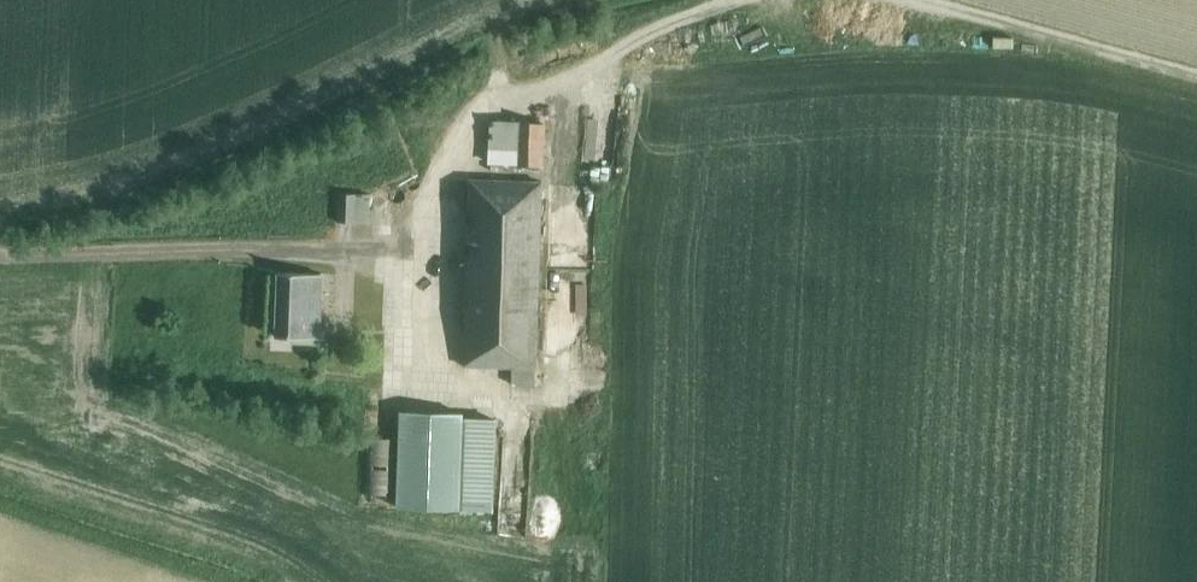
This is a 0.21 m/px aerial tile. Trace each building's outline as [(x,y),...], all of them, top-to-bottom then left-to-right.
[(519,167),(544,168),(544,124),(520,123),(519,167)] [(535,369),(542,183),(470,180),(463,366),(513,368),(512,385),(534,386),(535,369)] [(339,193),(338,223),(355,223),(367,224),(368,195),(356,194),(339,193)] [(292,346),(319,348),(321,275),(278,273),(276,336),(292,337),(292,346)] [(495,420),(461,419),(462,414),(400,412),(397,508),(491,511),(495,420)] [(365,497),(393,498),(395,438),(367,437),(365,497)]
